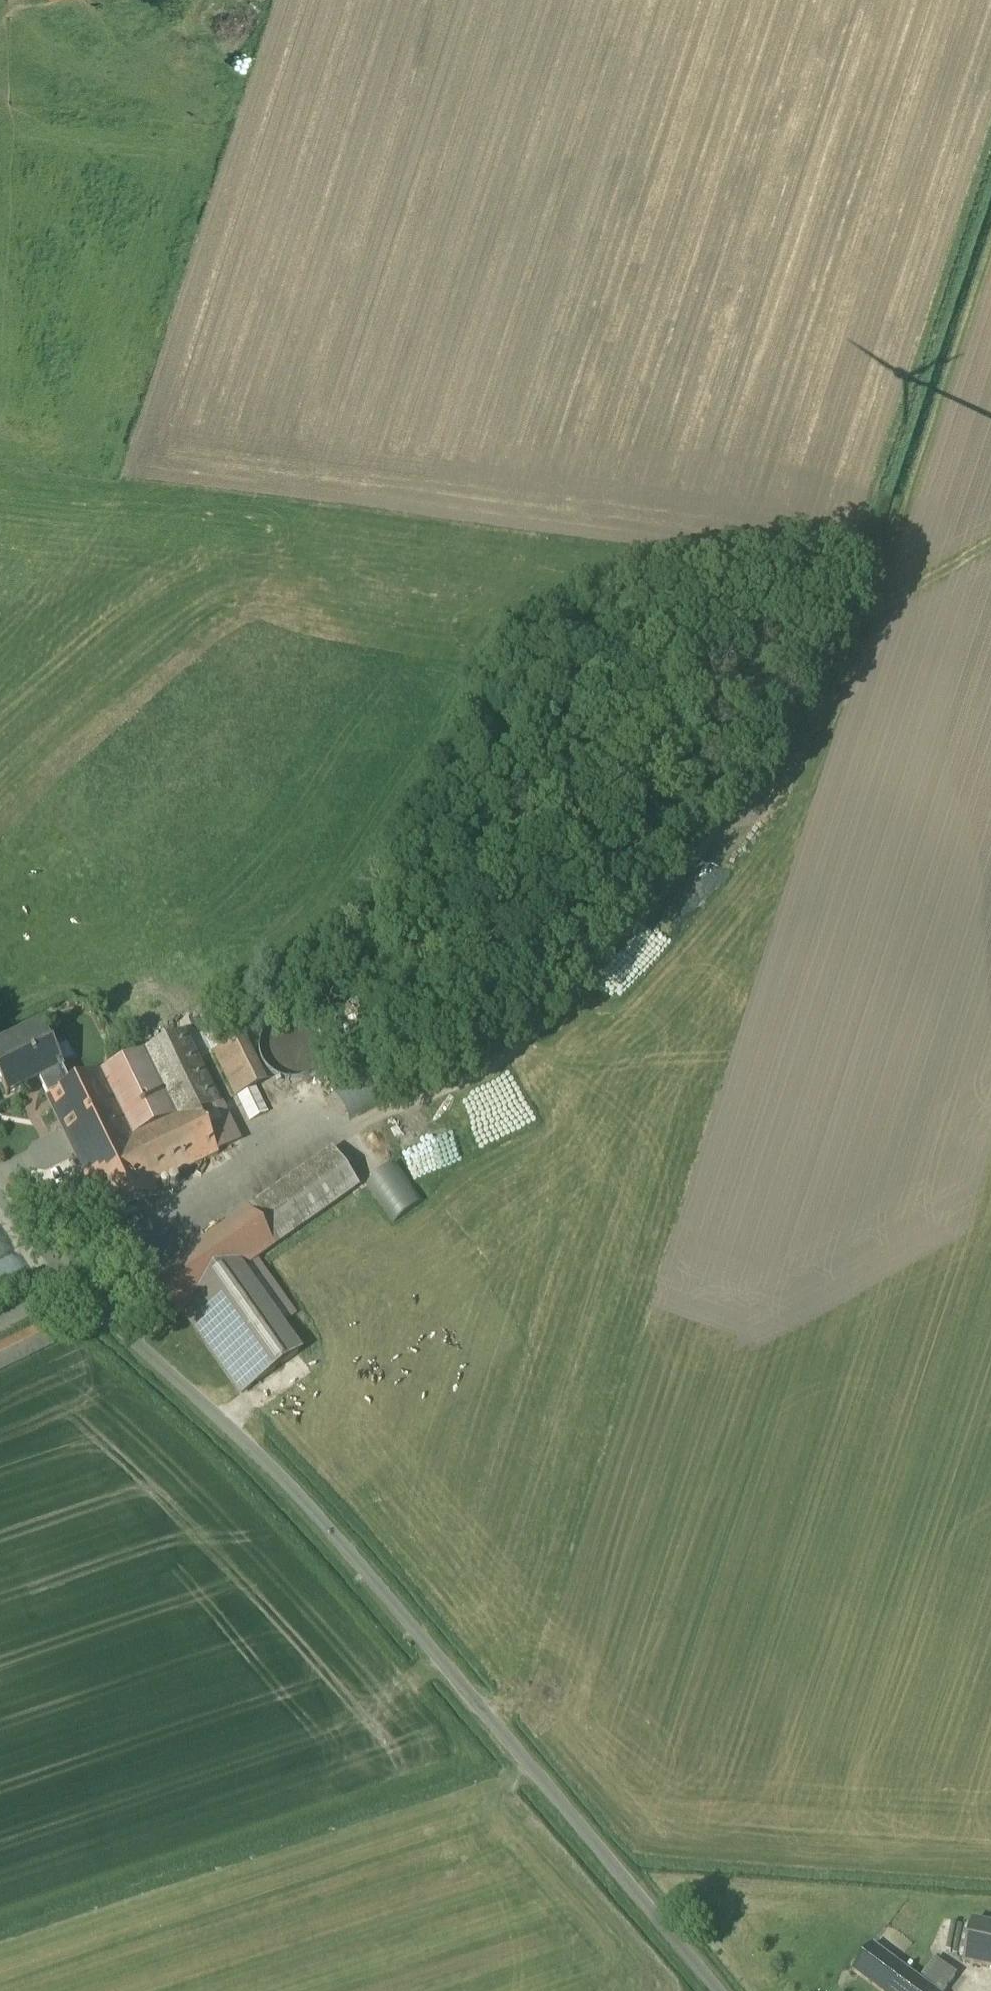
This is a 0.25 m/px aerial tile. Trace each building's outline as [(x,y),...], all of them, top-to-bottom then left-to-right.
[(0,1056),(0,1087),(10,1106),(26,1097),(46,1103),(106,1226),(259,1147),(237,1098),(258,1088),(230,1043),(212,1054),(189,1031),(68,1082),(44,1034),(0,1056)] [(348,1116),(387,1097),(374,1072),(336,1091),(348,1116)] [(315,1353),(258,1274),(362,1192),(329,1155),(129,1280),(159,1325),(180,1312),(245,1403),(315,1353)] [(386,1202),(403,1188),(386,1165),(368,1179),(386,1202)] [(0,1344),(0,1372),(40,1353),(29,1330),(0,1344)] [(964,1963),(990,1969),(990,1926),(973,1922),(964,1963)] [(958,1974),(935,1958),(924,1975),(878,1944),(853,1971),(879,1990),(946,1990),(958,1974)]
